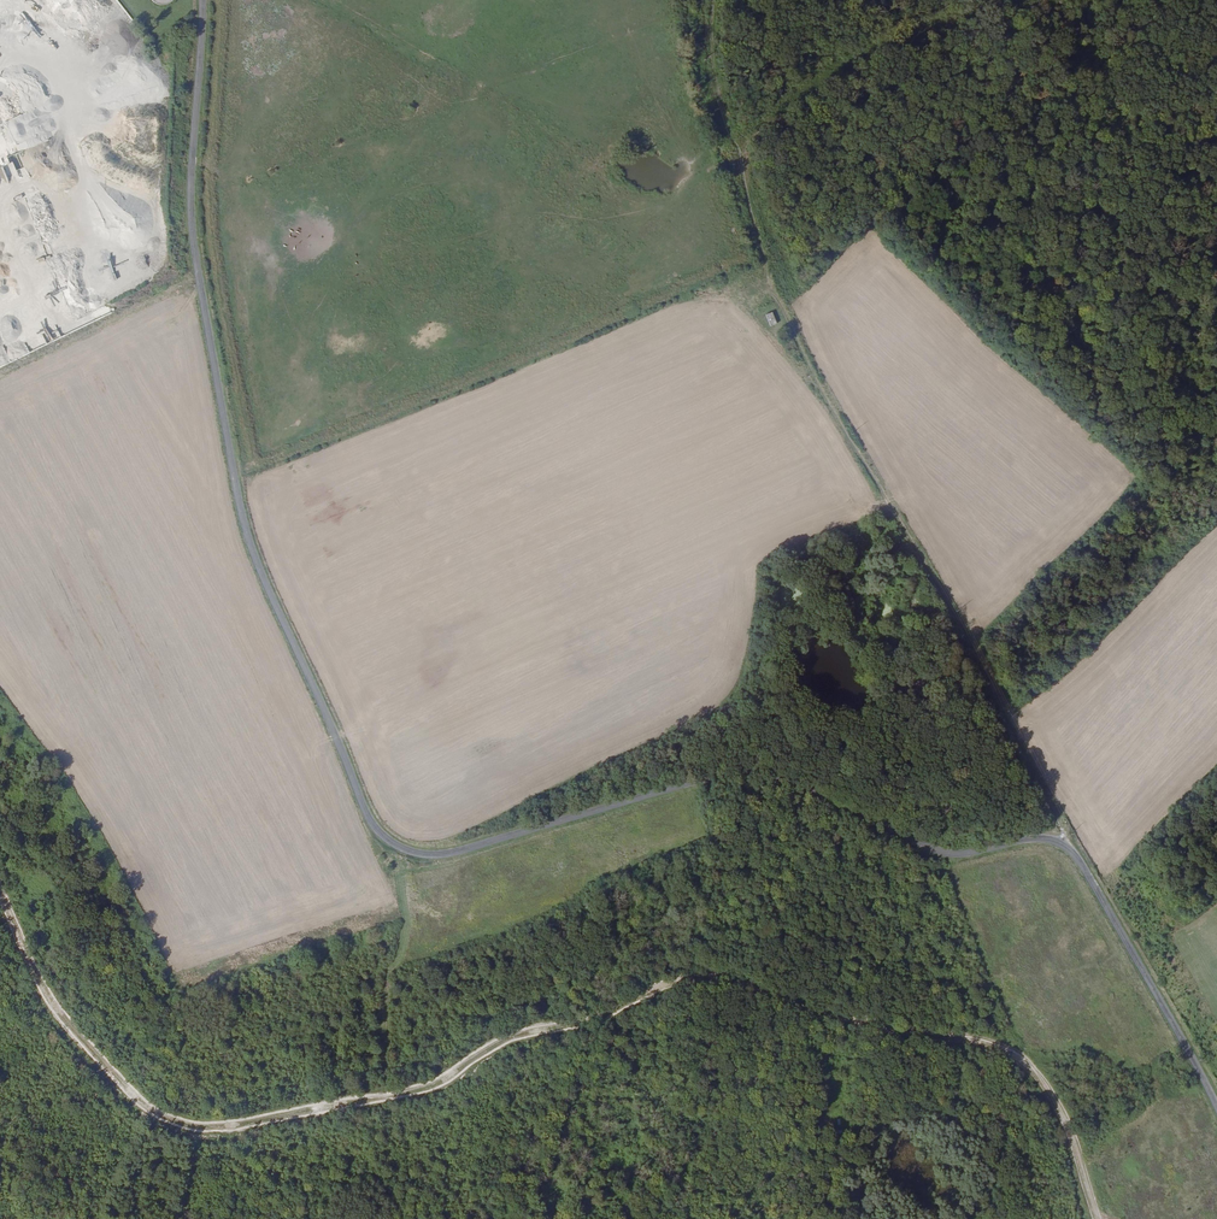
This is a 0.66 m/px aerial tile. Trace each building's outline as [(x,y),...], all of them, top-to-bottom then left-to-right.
[(1,123),(10,144),(39,132),(30,111),(1,123)] [(723,144),(716,147),(720,157),(727,155),(723,144)] [(88,150),(80,158),(86,164),(94,155),(88,150)] [(764,314),(768,326),(774,325),(771,312),(764,314)]
